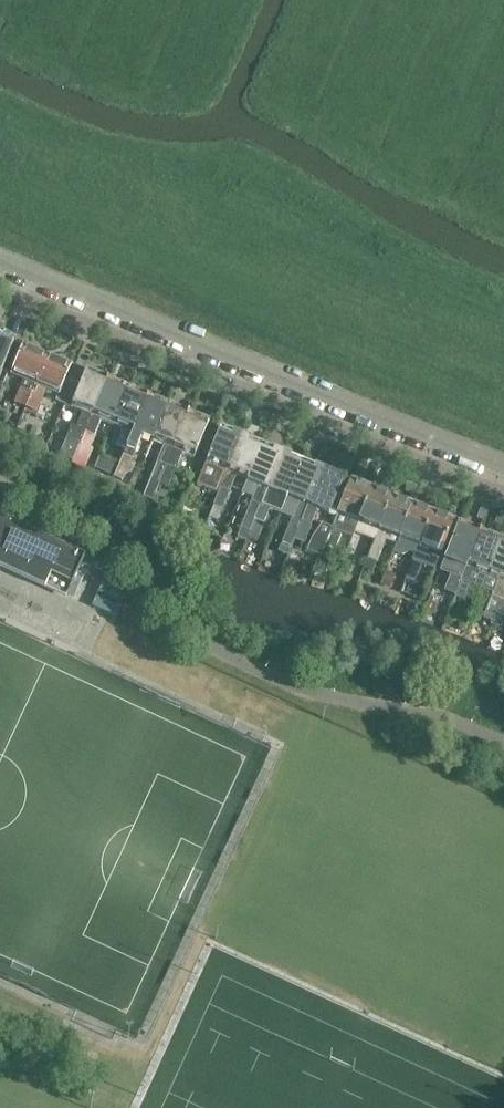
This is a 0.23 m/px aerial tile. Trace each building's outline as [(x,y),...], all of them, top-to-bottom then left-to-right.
[(13,340),(0,334),(0,370),(13,340)] [(47,355),(23,345),(10,376),(23,381),(13,403),(25,408),(47,355)] [(47,355),(25,408),(37,413),(46,390),(60,396),(58,400),(64,402),(78,369),(70,366),(71,364),(47,355)] [(71,426),(59,456),(73,462),(80,444),(107,379),(86,371),(85,372),(78,369),(64,402),(72,405),(71,408),(82,413),(76,428),(71,426)] [(73,462),(72,464),(85,469),(93,449),(91,449),(94,441),(92,441),(101,420),(112,425),(128,388),(107,379),(80,444),(73,462)] [(128,388),(112,425),(123,429),(116,446),(126,450),(147,396),(128,388)] [(120,464),(115,476),(124,480),(141,437),(153,442),(168,405),(147,396),(126,450),(120,464)] [(168,405),(153,442),(163,446),(143,497),(152,501),(166,467),(188,413),(168,405)] [(188,413),(166,467),(160,483),(168,486),(175,470),(182,454),(193,458),(209,421),(188,413)] [(221,427),(206,464),(196,487),(217,495),(241,435),(221,427)] [(217,495),(214,504),(222,509),(235,476),(247,481),(262,444),(241,435),(217,495)] [(251,502),(241,528),(249,531),(253,522),(254,520),(254,519),(283,452),(262,444),(247,481),(242,494),(252,498),(251,502)] [(303,460),(283,452),(254,519),(264,524),(269,509),(280,514),(303,460)] [(100,455),(95,468),(115,476),(120,464),(100,455)] [(303,460),(280,514),(292,519),(283,542),(291,545),(294,538),(300,522),(323,468),(303,460)] [(300,522),(294,538),(304,541),(317,511),(335,518),(336,515),(341,503),(342,504),(347,491),(340,488),(344,477),(323,468),(300,522)] [(335,518),(324,544),(334,548),(340,532),(353,537),(358,523),(372,488),(351,480),(347,491),(342,504),(341,503),(336,515),(335,518)] [(372,488),(358,523),(378,531),(392,496),(372,488)] [(378,531),(365,564),(375,568),(386,541),(396,544),(412,504),(392,496),(378,531)] [(432,512),(412,504),(396,544),(391,556),(400,560),(404,558),(406,556),(414,559),(432,512)] [(476,518),(483,521),(488,508),(481,505),(476,518)] [(200,511),(197,522),(204,525),(209,515),(200,511)] [(433,570),(440,555),(454,521),(432,512),(414,559),(406,578),(413,581),(422,560),(428,562),(427,564),(429,568),(433,570)] [(503,527),(503,516),(498,513),(494,523),(503,527)] [(65,598),(67,595),(68,595),(85,557),(0,518),(0,568),(65,598)] [(264,526),(253,522),(249,531),(248,535),(258,539),(264,526)] [(458,523),(450,545),(440,571),(449,575),(443,591),(455,595),(480,531),(458,523)] [(309,538),(304,551),(318,557),(330,528),(320,525),(309,538)] [(228,528),(224,538),(225,539),(227,543),(232,530),(228,528)] [(455,595),(454,598),(464,601),(470,585),(481,589),(500,539),(480,531),(455,595)] [(481,589),(492,594),(483,618),(491,621),(503,589),(503,541),(500,539),(481,589)] [(357,552),(362,553),(366,551),(368,546),(365,542),(361,540),(356,543),(355,547),(357,552)] [(387,571),(382,585),(390,588),(395,575),(387,571)] [(94,603),(116,613),(127,589),(105,578),(94,603)] [(491,621),(490,625),(500,629),(503,620),(503,589),(491,621)]
